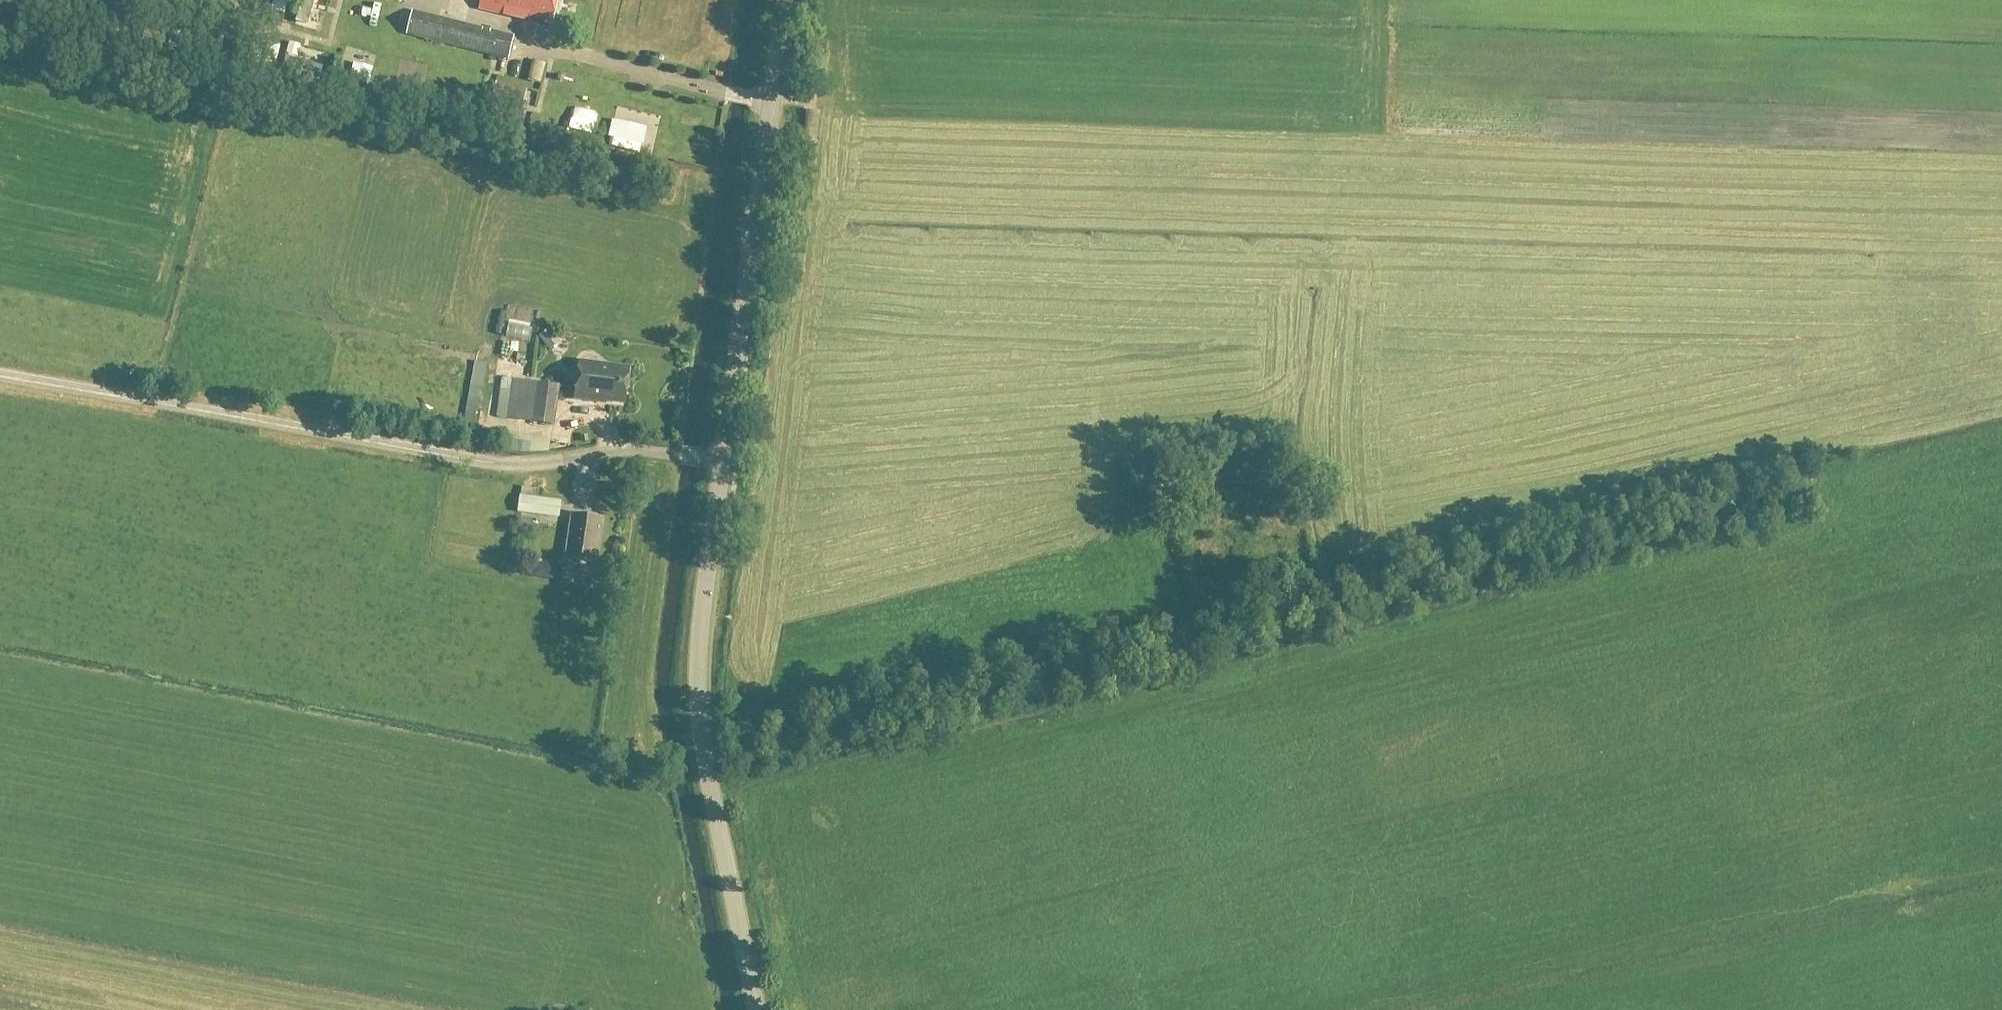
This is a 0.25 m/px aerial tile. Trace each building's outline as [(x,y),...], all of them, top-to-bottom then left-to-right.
[(272,14),(277,0),(265,0),(261,11),(272,14)] [(299,22),(307,0),(295,0),(288,19),(299,22)] [(477,13),(527,25),(529,18),(550,24),(556,0),(480,0),(477,13)] [(507,61),(512,38),(410,14),(405,37),(507,61)] [(348,83),(358,72),(348,64),(339,76),(348,83)] [(524,91),(494,84),(489,104),(519,112),(524,91)] [(578,364),(573,399),(595,402),(595,400),(622,404),(627,370),(578,364)] [(551,428),(557,388),(511,382),(505,422),(551,428)] [(546,502),(547,493),(523,490),(523,499),(518,499),(516,514),(557,519),(559,504),(546,502)] [(531,520),(515,518),(514,525),(530,527),(531,520)] [(595,565),(600,521),(570,518),(565,561),(595,565)]
